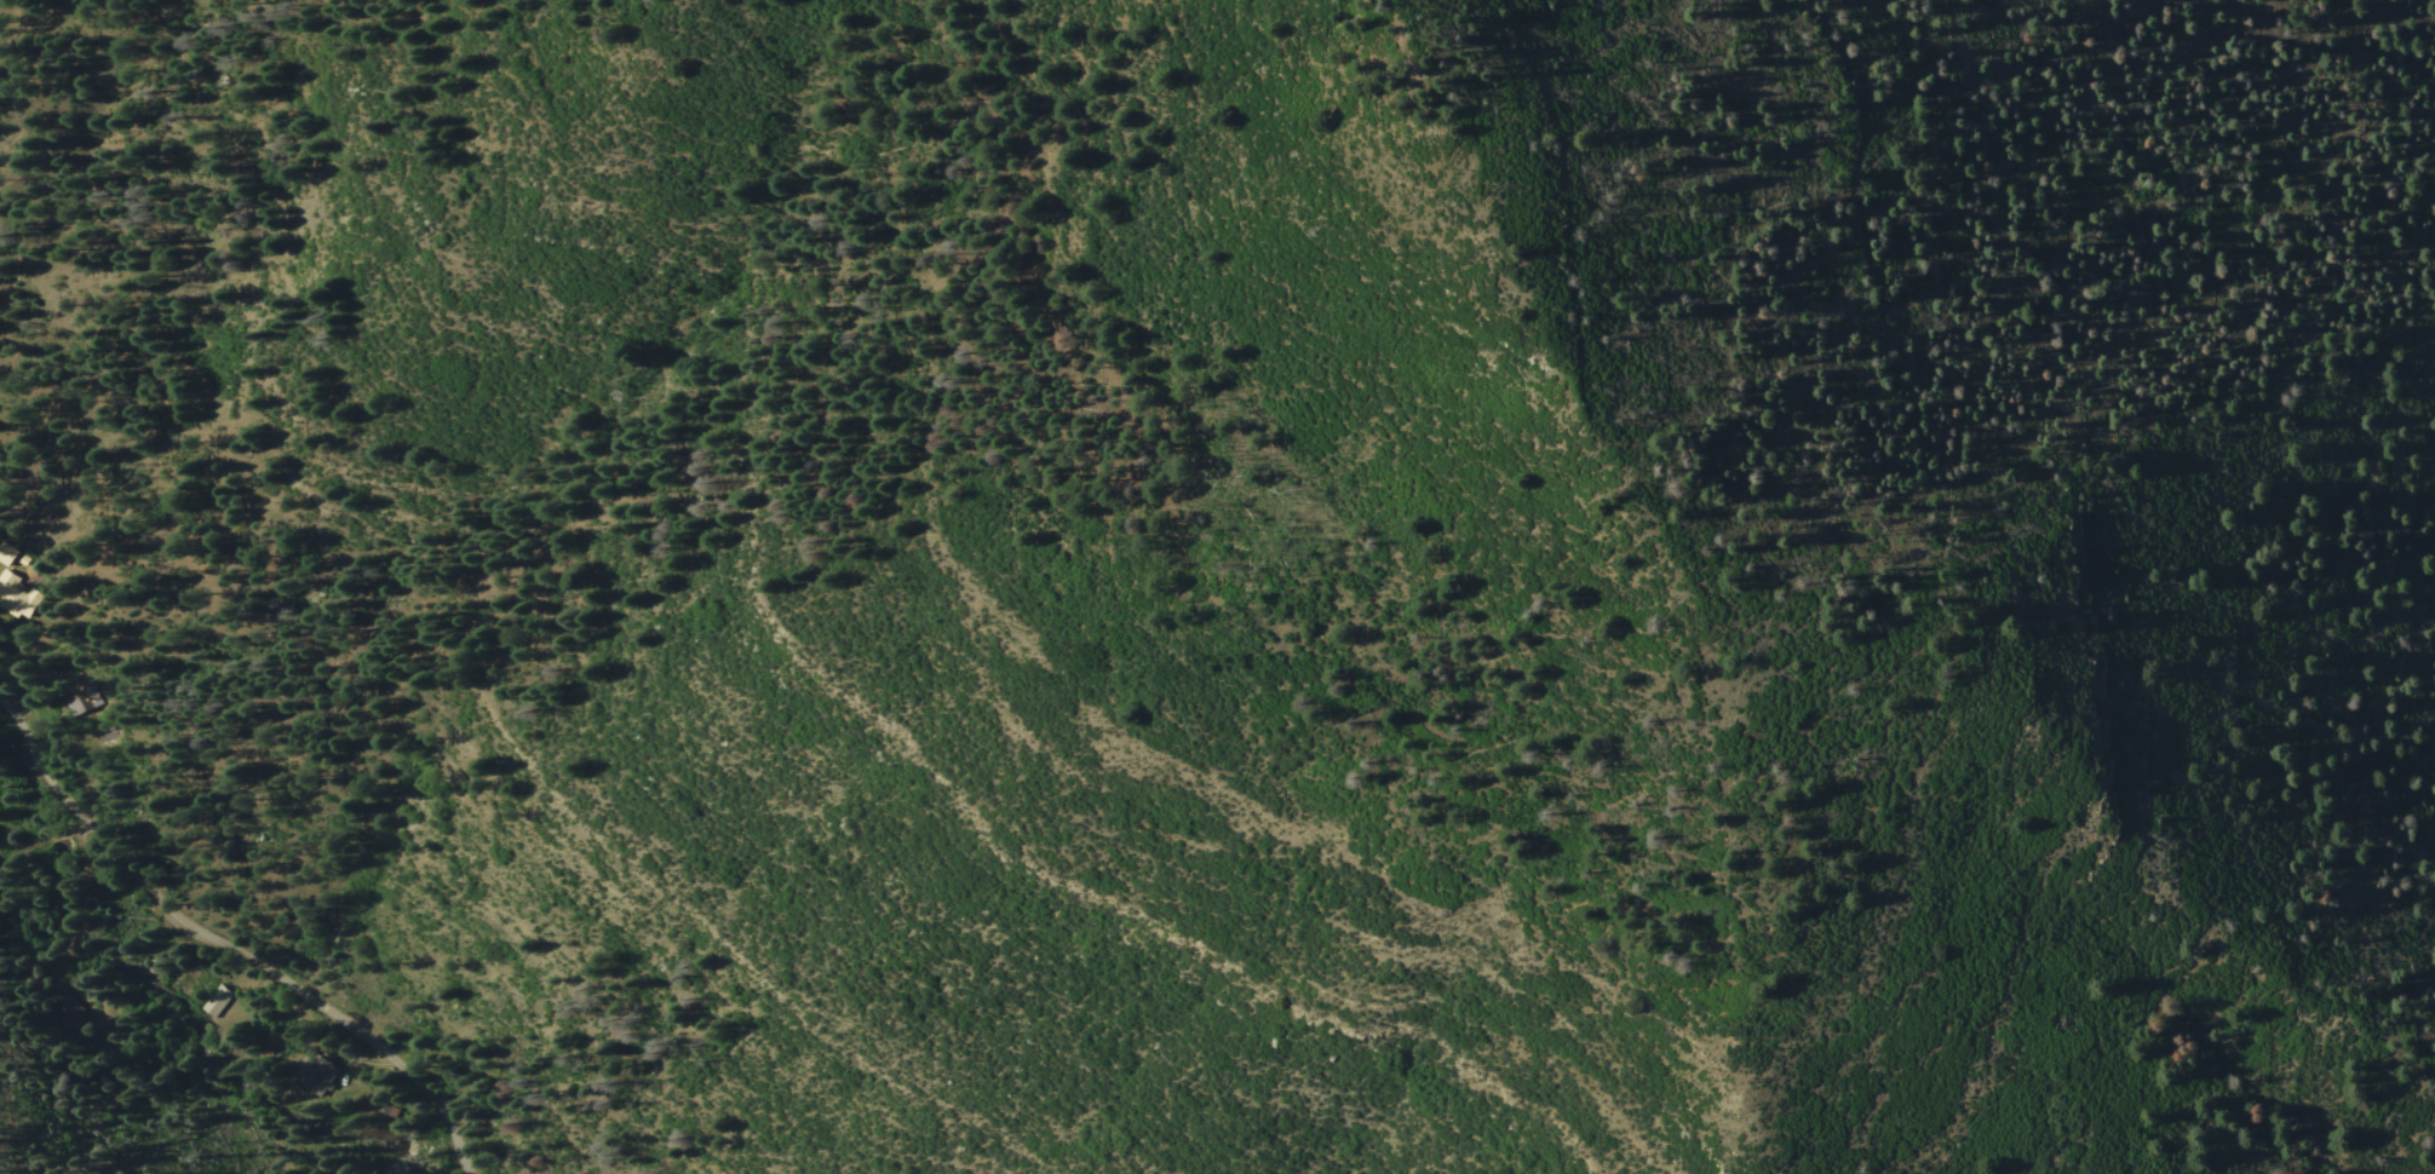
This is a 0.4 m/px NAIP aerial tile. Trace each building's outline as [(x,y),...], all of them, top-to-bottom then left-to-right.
[(5,568),(0,575),(0,604),(24,621),(42,594),(5,568)] [(70,700),(78,713),(95,701),(87,689),(70,700)] [(235,992),(221,982),(201,1007),(215,1018),(235,992)]
